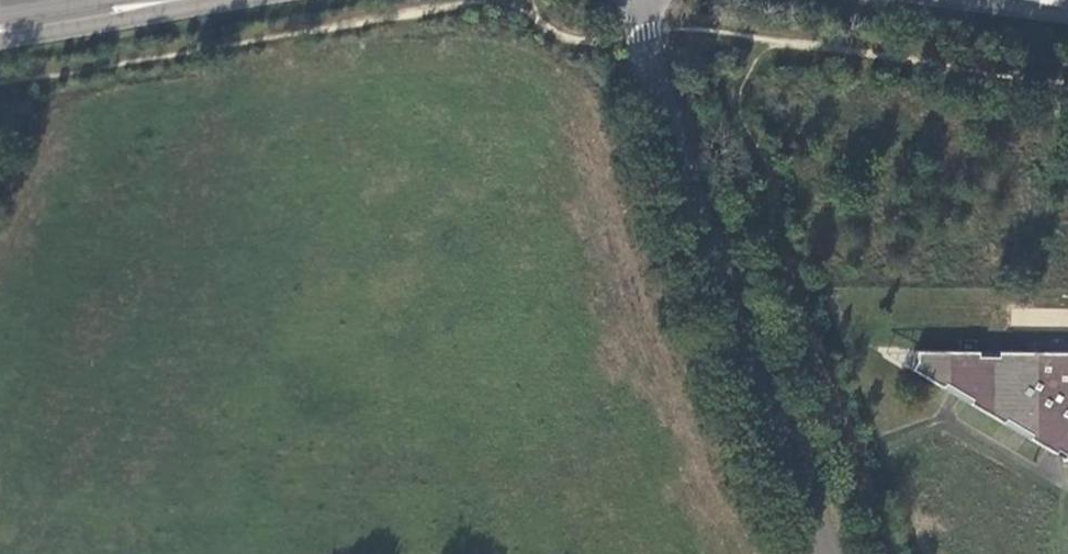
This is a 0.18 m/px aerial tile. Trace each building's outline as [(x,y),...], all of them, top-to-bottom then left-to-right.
[(1067,463),(1067,354),(916,352),(916,364),(913,371),(1067,463)]
